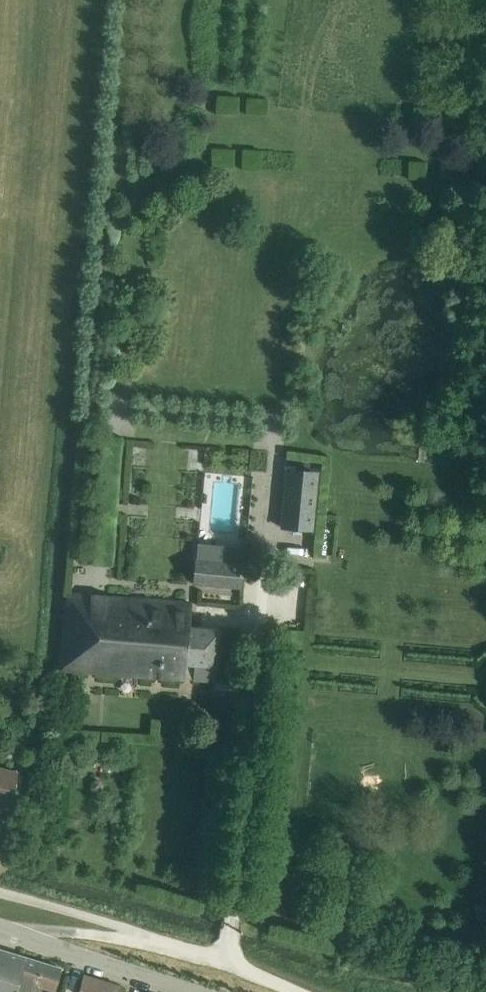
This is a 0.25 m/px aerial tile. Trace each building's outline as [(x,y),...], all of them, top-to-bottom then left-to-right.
[(286,469),(280,527),(312,530),(318,472),(286,469)] [(191,584),(242,589),(244,563),(242,563),(195,559),(194,559),(191,584)] [(58,672),(71,673),(88,674),(153,679),(154,679),(184,681),(185,676),(193,677),(193,681),(215,683),(216,668),(218,668),(221,626),(189,624),(190,602),(64,593),(58,672)] [(74,759),(73,770),(81,770),(82,759),(74,759)] [(0,767),(0,817),(6,819),(17,771),(0,767)] [(91,783),(90,788),(94,792),(99,793),(103,789),(103,784),(99,780),(94,780),(91,783)] [(0,949),(0,991),(15,991),(16,988),(28,991),(35,991),(37,986),(54,991),(61,968),(0,949)] [(118,986),(82,976),(78,991),(116,991),(118,986)]
